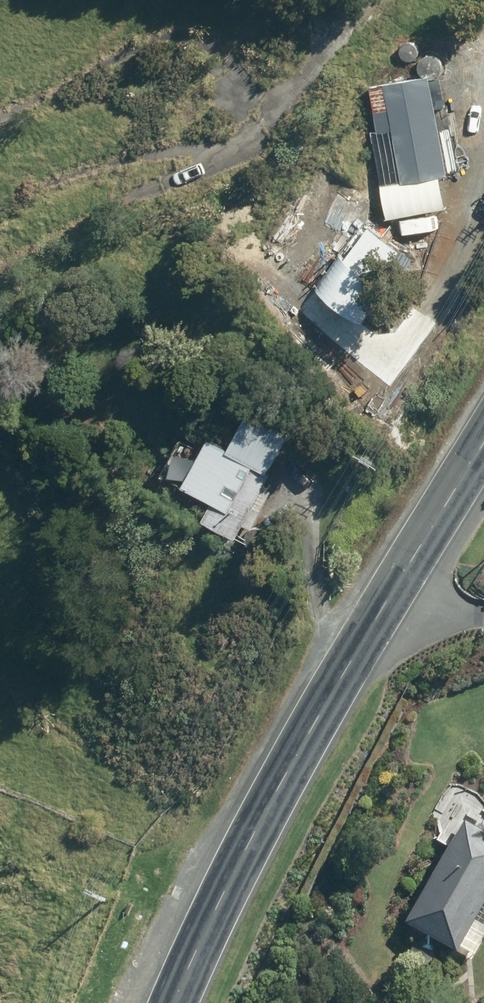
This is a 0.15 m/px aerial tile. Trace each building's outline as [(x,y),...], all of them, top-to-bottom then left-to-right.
[(444,175),(427,77),(366,88),(374,132),(389,128),(400,184),(444,175)] [(340,259),(336,255),(312,292),(361,325),(386,289),(377,283),(398,254),(362,228),(340,259)] [(318,233),(293,264),(306,273),(331,243),(318,233)] [(268,490),(261,486),(284,443),(281,442),(284,437),(243,414),(223,450),(203,439),(178,487),(209,503),(199,522),(232,540),(240,525),(248,529),(268,490)] [(355,430),(346,447),(355,452),(365,435),(355,430)] [(332,471),(343,482),(350,474),(339,463),(332,471)] [(404,919),(454,948),(457,943),(472,951),(483,930),(483,830),(463,818),(404,919)]
